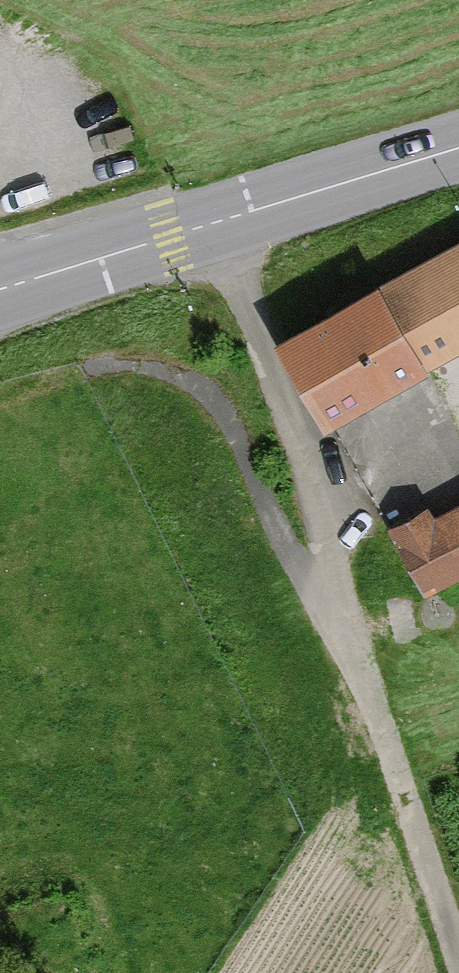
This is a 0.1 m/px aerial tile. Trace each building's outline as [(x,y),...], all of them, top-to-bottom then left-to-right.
[(268,347),(316,432),(458,351),(458,239),(268,347)] [(426,524),(419,511),(376,533),(412,601),(458,577),(458,507),(426,524)]
